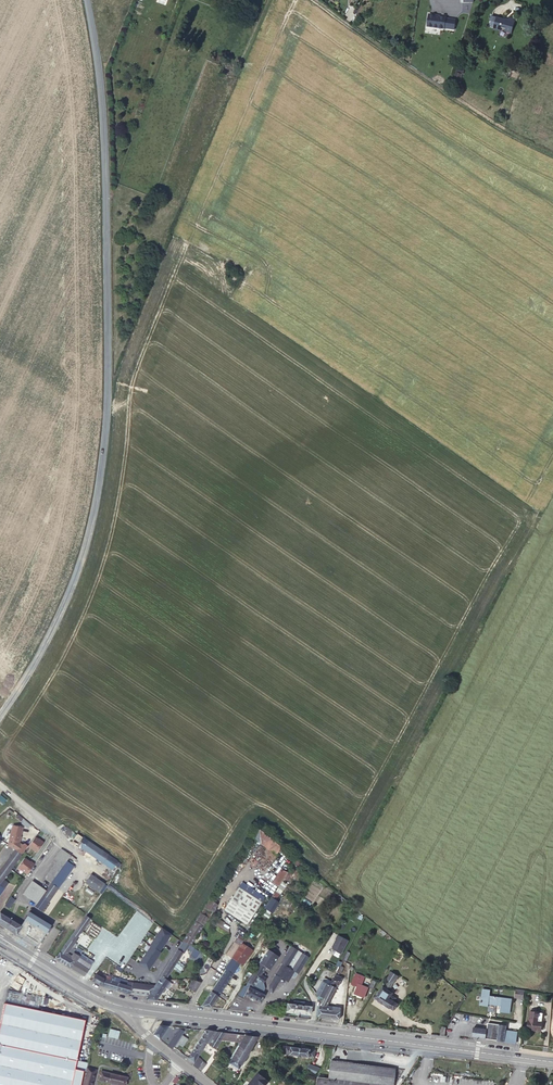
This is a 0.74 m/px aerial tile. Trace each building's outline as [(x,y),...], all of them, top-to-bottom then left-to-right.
[(428,15),(427,27),(444,29),(444,28),(454,29),(455,19),(446,18),(435,16),(434,15),(431,14),(429,15),(428,15)] [(508,21),(497,17),(493,29),(500,31),(501,28),(506,29),(505,31),(511,33),(510,36),(514,22),(508,21)] [(456,71),(453,79),(461,82),(462,80),(459,79),(462,71),(458,70),(456,71)] [(23,828),(13,825),(9,839),(19,841),(23,828)] [(276,855),(282,847),(258,829),(253,837),(260,842),(260,843),(276,855)] [(102,862),(108,855),(77,834),(72,842),(102,862)] [(39,840),(35,837),(28,846),(36,853),(43,843),(40,840),(39,840)] [(19,841),(9,839),(8,843),(9,844),(9,846),(11,848),(15,850),(20,843),(19,841)] [(20,843),(15,850),(16,850),(16,851),(21,855),(28,846),(24,844),(23,845),(20,843)] [(296,859),(282,847),(276,855),(286,861),(272,883),(278,887),(296,859)] [(69,858),(71,856),(61,849),(55,858),(58,860),(64,865),(65,863),(69,858)] [(21,855),(16,851),(16,850),(15,850),(0,870),(0,884),(4,879),(21,855)] [(118,861),(108,855),(102,862),(112,869),(118,861)] [(30,862),(24,858),(18,867),(27,874),(34,864),(30,862)] [(46,877),(52,882),(56,877),(64,865),(58,860),(46,877)] [(69,866),(65,863),(64,865),(56,877),(60,879),(69,866)] [(99,892),(104,884),(91,874),(85,882),(99,892)] [(56,877),(52,882),(51,884),(55,886),(60,879),(56,877)] [(0,884),(0,885),(4,888),(9,883),(4,879),(0,884)] [(37,903),(46,891),(32,881),(23,894),(37,903)] [(96,895),(99,892),(85,882),(83,886),(96,895)] [(241,883),(239,888),(261,902),(263,898),(241,883)] [(55,886),(51,884),(46,891),(37,903),(36,905),(22,924),(30,928),(33,924),(58,888),(55,886)] [(101,894),(107,886),(104,884),(99,892),(101,894)] [(261,902),(239,888),(238,887),(224,909),(247,924),(261,902)] [(107,889),(101,898),(104,901),(111,892),(107,889)] [(15,900),(11,896),(5,905),(9,908),(15,900)] [(265,908),(272,913),(279,903),(271,898),(265,908)] [(218,905),(210,900),(205,907),(213,913),(216,909),(215,908),(218,905)] [(22,924),(36,905),(32,901),(21,917),(17,914),(12,921),(21,926),(22,924)] [(211,913),(204,908),(201,913),(208,918),(211,913)] [(30,943),(36,932),(30,928),(22,924),(21,926),(12,921),(0,913),(0,924),(30,943)] [(208,918),(201,913),(195,922),(202,927),(208,918)] [(90,919),(86,916),(59,953),(55,959),(84,976),(86,974),(88,969),(93,962),(81,953),(83,950),(77,947),(75,950),(72,947),(71,947),(90,919)] [(91,920),(90,919),(71,947),(72,947),(91,920)] [(202,927),(195,922),(183,941),(188,944),(189,945),(190,946),(202,927)] [(228,935),(229,933),(229,930),(222,926),(221,925),(216,922),(215,922),(213,926),(228,935)] [(39,928),(33,924),(30,928),(36,932),(39,928)] [(171,934),(161,927),(149,945),(150,946),(138,963),(148,970),(161,952),(159,951),(171,934)] [(241,944),(244,938),(239,935),(236,941),(241,944)] [(342,953),(348,940),(338,935),(336,939),(336,940),(332,948),(342,953)] [(183,941),(178,949),(161,975),(166,979),(173,968),(177,961),(183,952),(188,944),(183,941)] [(235,942),(234,942),(226,954),(231,958),(239,945),(235,942)] [(240,964),(250,949),(242,943),(232,958),(240,964)] [(281,963),(282,964),(294,971),(298,974),(308,957),(291,946),(281,963)] [(253,951),(250,949),(240,964),(243,966),(253,951)] [(268,949),(259,963),(260,964),(266,967),(270,970),(279,957),(268,949)] [(341,965),(343,961),(347,953),(343,951),(331,977),(335,979),(337,974),(338,971),(341,965)] [(225,969),(226,969),(233,975),(240,964),(232,958),(225,969)] [(184,965),(177,961),(173,968),(179,972),(184,965)] [(245,986),(244,985),(237,995),(243,998),(245,995),(260,1002),(264,995),(262,994),(265,989),(263,988),(264,985),(263,982),(266,979),(261,975),(266,967),(260,964),(245,986)] [(294,971),(282,964),(276,974),(281,978),(288,981),(294,971)] [(226,969),(211,991),(218,996),(233,975),(226,969)] [(389,980),(393,983),(398,976),(392,972),(387,979),(389,980)] [(104,979),(110,981),(110,980),(111,977),(102,974),(101,977),(95,974),(92,981),(101,986),(104,979)] [(281,978),(276,974),(269,986),(269,990),(271,992),(270,993),(272,994),(281,978)] [(337,974),(335,979),(333,982),(338,984),(340,985),(343,977),(337,974)] [(358,984),(362,985),(365,978),(355,974),(352,983),(357,986),(358,984)] [(172,984),(166,979),(161,975),(155,985),(148,996),(146,999),(156,1000),(162,992),(164,993),(167,989),(168,990),(172,984)] [(111,977),(110,980),(118,982),(127,985),(128,982),(128,981),(112,976),(111,977)] [(101,986),(108,988),(110,981),(104,979),(101,986)] [(108,988),(116,990),(118,982),(110,980),(110,981),(108,988)] [(188,988),(195,992),(201,982),(193,980),(188,988)] [(325,998),(331,985),(323,981),(317,994),(319,995),(325,998)] [(116,990),(129,994),(132,982),(128,982),(127,985),(118,982),(116,990)] [(129,994),(148,996),(155,985),(132,982),(129,994)] [(338,984),(333,982),(331,985),(325,998),(322,1004),(321,1005),(327,1006),(338,984)] [(392,986),(388,983),(385,988),(383,987),(380,992),(379,992),(375,998),(379,1001),(390,1008),(394,1010),(398,1004),(394,1001),(396,998),(392,995),(393,993),(389,990),(392,986)] [(368,988),(362,985),(358,984),(357,986),(355,993),(365,997),(368,988)] [(509,1013),(511,999),(490,996),(490,990),(483,989),(482,1001),(481,1001),(481,1002),(481,1005),(484,1005),(484,1006),(488,1006),(489,1003),(501,1005),(500,1012),(509,1013)] [(523,999),(525,991),(516,989),(515,998),(523,999)] [(40,997),(7,990),(4,1003),(38,1010),(40,997)] [(218,996),(211,991),(201,1006),(211,1007),(218,996)] [(322,1004),(325,998),(319,995),(318,997),(316,1001),(322,1004)] [(0,1022),(0,1045),(76,1061),(85,1020),(38,1010),(4,1003),(0,1022)] [(293,1004),(287,1003),(286,1012),(310,1015),(311,1007),(307,1006),(302,1005),(293,1004)] [(327,1006),(321,1005),(320,1005),(319,1016),(340,1019),(341,1008),(327,1006)] [(538,1029),(541,1029),(543,1013),(529,1011),(528,1020),(527,1030),(538,1031),(538,1029)] [(512,1031),(509,1030),(506,1030),(507,1025),(488,1023),(487,1029),(473,1027),(472,1037),(497,1040),(497,1041),(504,1042),(504,1041),(516,1043),(517,1031),(512,1031)] [(153,1035),(159,1039),(168,1026),(159,1025),(153,1035)] [(179,1029),(167,1046),(172,1049),(173,1047),(176,1042),(181,1035),(184,1031),(183,1030),(182,1031),(179,1029)] [(206,1030),(205,1031),(193,1050),(199,1054),(206,1043),(214,1031),(206,1030)] [(217,1032),(214,1031),(206,1043),(209,1045),(217,1032)] [(225,1032),(217,1032),(209,1045),(215,1049),(220,1040),(225,1033),(225,1032)] [(245,1036),(225,1033),(220,1040),(241,1042),(245,1036)] [(181,1035),(176,1042),(179,1044),(182,1047),(187,1039),(181,1035)] [(257,1037),(245,1036),(241,1042),(241,1043),(240,1045),(229,1064),(239,1070),(257,1037)] [(76,1061),(0,1045),(0,1084),(71,1084),(76,1061)] [(291,1047),(285,1046),(284,1054),(289,1055),(290,1054),(310,1057),(310,1058),(315,1058),(316,1050),(310,1049),(310,1050),(291,1047)] [(193,1050),(188,1058),(194,1063),(195,1061),(198,1057),(199,1054),(193,1050)] [(351,1062),(337,1060),(337,1061),(331,1060),(329,1078),(318,1077),(317,1084),(370,1084),(381,1084),(394,1084),(396,1069),(391,1068),(391,1066),(377,1065),(376,1066),(371,1065),(371,1067),(356,1065),(356,1064),(351,1063),(351,1062)] [(76,1061),(71,1084),(82,1084),(87,1068),(88,1063),(76,1061)] [(195,1061),(194,1063),(192,1065),(200,1072),(206,1064),(203,1061),(200,1065),(195,1061)] [(309,1063),(306,1071),(316,1075),(319,1067),(309,1063)] [(95,1074),(96,1070),(87,1068),(82,1084),(92,1084),(95,1074)] [(101,1071),(100,1076),(99,1080),(113,1083),(119,1084),(125,1084),(126,1080),(127,1077),(101,1071)] [(250,1083),(252,1084),(265,1084),(268,1082),(265,1079),(266,1079),(258,1073),(250,1083)]
